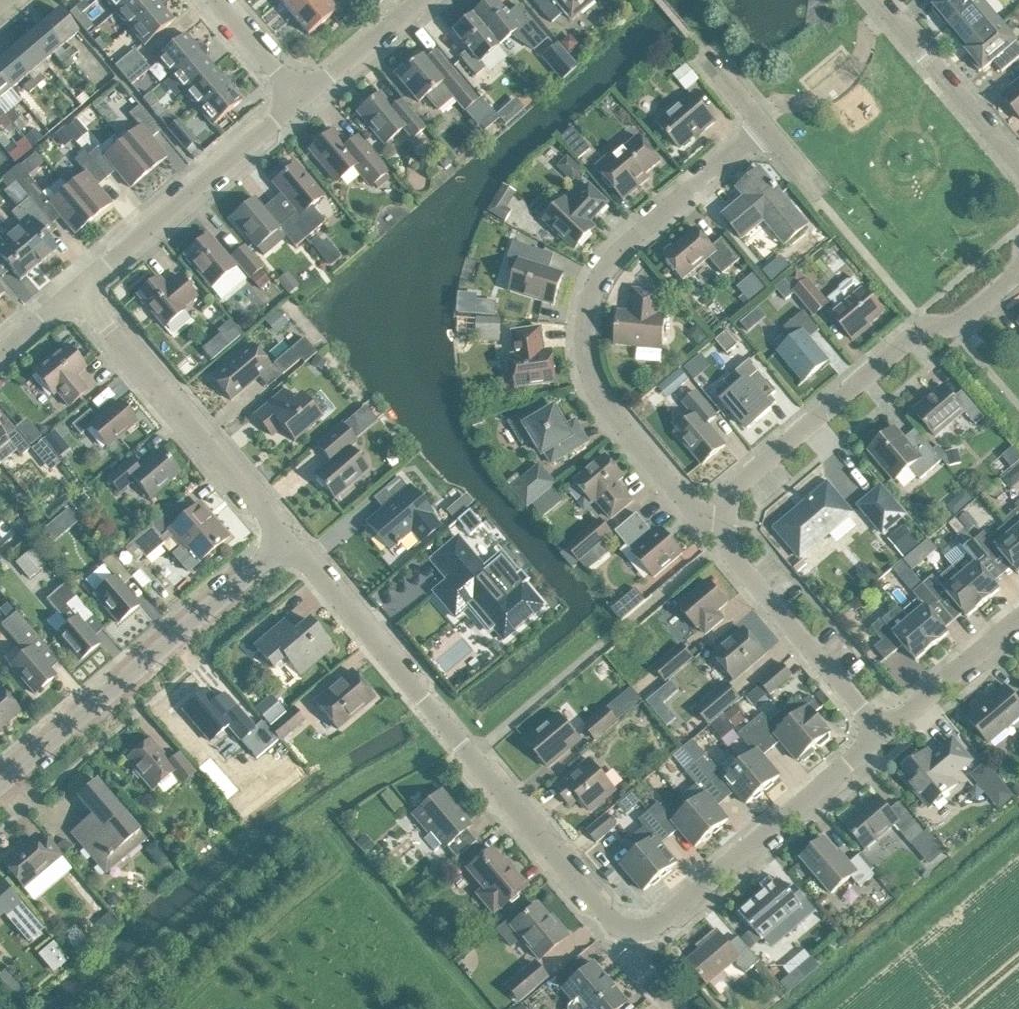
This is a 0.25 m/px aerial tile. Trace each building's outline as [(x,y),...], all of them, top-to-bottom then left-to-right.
[(131,0),(105,0),(116,12),(131,0)] [(164,0),(131,0),(116,12),(130,29),(164,0)] [(174,21),(166,12),(167,1),(166,0),(164,0),(130,29),(144,46),(174,21)] [(316,0),(282,0),(280,2),(294,19),(316,0)] [(337,10),(329,0),(316,0),(294,19),(308,35),(337,10)] [(472,15),(498,46),(510,36),(533,52),(548,40),(519,6),(507,16),(494,0),(489,0),(472,15)] [(594,0),(533,0),(532,0),(545,16),(551,23),(563,12),(570,20),(594,0)] [(941,1),(934,7),(935,8),(932,10),(940,20),(943,17),(949,25),(979,0),(940,0),(941,1)] [(1002,25),(981,0),(979,0),(949,25),(956,32),(953,35),(961,44),(964,42),(970,49),(967,51),(968,53),(1002,25)] [(78,23),(85,17),(76,7),(70,13),(78,23)] [(59,10),(42,24),(61,47),(69,41),(78,33),(71,25),(59,10)] [(475,76),(485,68),(479,62),(498,46),(472,15),(452,31),(467,49),(459,56),(472,72),(475,76)] [(86,32),(93,26),(85,17),(78,23),(86,32)] [(587,36),(593,32),(585,18),(559,34),(575,59),(593,47),(587,36)] [(42,24),(25,38),(45,61),(53,54),(57,59),(65,52),(61,47),(42,24)] [(1017,60),(1018,58),(1018,46),(1016,43),(1017,43),(1002,25),(968,53),(974,61),(972,63),(980,72),(982,70),(983,71),(993,63),(1002,73),(1017,60)] [(170,76),(205,46),(203,44),(193,43),(185,34),(156,59),(170,76)] [(103,52),(109,46),(101,36),(94,42),(103,52)] [(25,38),(9,52),(28,75),(36,69),(45,61),(25,38)] [(577,66),(573,61),(557,43),(541,57),(557,76),(561,80),(577,66)] [(73,46),(65,52),(71,58),(78,52),(73,46)] [(184,92),(214,67),(206,59),(207,49),(205,46),(170,76),(184,92)] [(123,75),(142,59),(134,49),(115,66),(123,75)] [(0,60),(0,76),(11,89),(20,82),(28,75),(9,52),(0,60)] [(65,52),(57,59),(67,70),(75,63),(71,58),(65,52)] [(418,103),(425,97),(437,112),(453,98),(464,112),(478,101),(456,76),(443,60),(434,68),(423,54),(396,76),(418,103)] [(131,85),(151,69),(142,59),(123,75),(131,85)] [(198,109),(233,79),(231,77),(221,76),(214,67),(184,92),(198,109)] [(37,86),(45,80),(40,73),(32,80),(37,86)] [(11,89),(0,76),(0,99),(11,89)] [(212,126),(227,113),(242,101),(234,92),(235,82),(233,79),(198,109),(212,126)] [(32,80),(24,86),(30,93),(37,86),(32,80)] [(1003,98),(1018,117),(1018,85),(1003,98)] [(157,116),(163,110),(149,93),(143,99),(157,116)] [(410,110),(400,118),(380,93),(357,112),(384,145),(402,129),(411,140),(425,128),(410,110)] [(705,131),(715,122),(693,96),(677,108),(659,124),(667,133),(680,148),(682,147),(685,148),(691,143),(691,139),(703,129),(705,131)] [(148,173),(167,157),(151,139),(160,131),(139,105),(129,114),(140,127),(123,142),(148,173)] [(505,107),(496,115),(502,122),(504,125),(505,124),(514,117),(505,107)] [(168,129),(174,123),(163,110),(157,116),(168,129)] [(98,130),(109,121),(103,112),(91,122),(98,130)] [(185,150),(195,141),(177,120),(174,123),(168,129),(172,134),(185,150)] [(577,160),(590,149),(573,128),(560,139),(577,160)] [(346,146),(333,130),(310,150),(337,182),(354,167),(371,186),(387,172),(370,153),(357,137),(346,146)] [(14,162),(31,148),(23,138),(14,145),(17,148),(8,155),(14,162)] [(596,168),(624,200),(648,179),(645,175),(660,162),(640,138),(616,157),(613,154),(596,168)] [(148,173),(123,142),(105,157),(97,148),(87,156),(106,179),(116,171),(130,188),(148,173)] [(37,152),(29,159),(37,169),(46,162),(37,152)] [(93,219),(112,203),(97,186),(106,179),(87,156),(84,152),(75,160),(85,173),(68,188),(93,219)] [(444,169),(452,162),(445,153),(436,161),(444,169)] [(304,239),(325,222),(311,206),(323,196),(296,164),(273,183),(297,212),(288,220),(304,239)] [(19,165),(9,174),(15,181),(29,199),(29,198),(38,208),(48,200),(50,203),(49,204),(75,234),(93,219),(68,188),(60,179),(49,188),(50,190),(47,190),(43,193),(19,165)] [(774,185),(761,170),(738,189),(745,198),(724,216),(743,238),(764,220),(784,244),(807,225),(777,189),(778,188),(775,184),(774,185)] [(6,188),(15,181),(9,174),(0,180),(6,188)] [(590,223),(608,204),(589,186),(571,205),(566,200),(545,222),(574,249),(595,227),(590,223)] [(38,265),(57,250),(39,229),(48,221),(38,209),(38,208),(29,198),(29,199),(12,213),(22,226),(18,230),(13,234),(38,265)] [(279,227),(255,199),(232,218),(244,233),(256,248),(264,257),(287,238),(295,247),(304,239),(288,220),(279,227)] [(711,247),(696,229),(675,247),(671,246),(666,251),(666,254),(663,257),(676,272),(683,280),(709,258),(723,275),(740,260),(735,254),(722,238),(711,247)] [(0,239),(0,261),(2,259),(20,280),(38,265),(13,234),(3,243),(0,239)] [(221,301),(246,280),(208,235),(184,256),(221,301)] [(329,260),(340,252),(330,239),(319,248),(329,260)] [(554,306),(564,275),(542,268),(547,252),(514,242),(508,258),(520,262),(510,292),(554,306)] [(250,278),(262,268),(244,247),(232,257),(250,278)] [(305,254),(295,259),(300,273),(311,269),(305,254)] [(823,264),(810,271),(825,296),(838,288),(823,264)] [(259,290),(269,282),(261,271),(250,280),(259,290)] [(289,294),(298,286),(287,273),(278,280),(289,294)] [(196,297),(178,276),(166,286),(158,277),(137,295),(164,327),(185,309),(184,307),(196,297)] [(745,295),(741,299),(746,306),(766,289),(757,277),(741,290),(745,295)] [(883,312),(863,288),(864,287),(855,277),(852,280),(848,280),(840,287),(840,289),(828,299),(835,307),(829,312),(853,340),(865,331),(863,329),(883,312)] [(776,288),(786,300),(795,292),(785,280),(776,288)] [(808,281),(795,292),(814,315),(827,305),(808,281)] [(657,316),(659,293),(634,290),(632,306),(635,306),(634,314),(618,312),(615,344),(662,350),(665,317),(657,316)] [(798,387),(828,362),(809,339),(820,330),(804,311),(784,328),(790,335),(788,336),(788,340),(790,342),(780,351),(804,381),(798,386),(798,387)] [(743,334),(752,323),(741,313),(731,324),(743,334)] [(478,318),(478,330),(500,332),(500,320),(478,318)] [(544,352),(541,329),(513,332),(516,356),(512,357),(517,388),(556,383),(552,351),(544,352)] [(727,353),(737,345),(726,333),(717,341),(727,353)] [(304,364),(315,355),(316,353),(304,338),(273,364),(283,375),(301,359),(304,364)] [(271,367),(251,344),(238,356),(235,352),(222,363),(225,366),(212,378),(231,401),(271,367)] [(69,407),(88,391),(76,376),(85,368),(66,346),(34,373),(53,396),(57,393),(69,407)] [(691,368),(702,359),(698,353),(682,366),(693,380),(698,376),(691,368)] [(748,429),(771,410),(765,402),(777,392),(750,360),(724,382),(733,392),(723,400),(748,429)] [(680,369),(666,381),(675,392),(689,380),(680,369)] [(954,399),(944,387),(914,412),(935,436),(964,412),(976,425),(986,417),(964,391),(954,399)] [(301,396),(293,403),(283,392),(255,416),(271,436),(282,427),(294,442),(320,419),(331,410),(319,396),(308,405),(301,396)] [(703,465),(726,446),(707,424),(717,417),(704,401),(696,392),(683,403),(695,417),(675,433),(703,465)] [(136,422),(119,401),(98,419),(90,410),(72,425),(80,435),(90,427),(107,448),(121,435),(136,422)] [(569,434),(555,410),(552,412),(546,401),(509,423),(522,446),(534,439),(543,455),(546,453),(552,464),(588,442),(580,427),(569,434)] [(330,462),(315,475),(334,498),(350,485),(368,470),(349,448),(356,442),(353,438),(374,419),(364,407),(343,426),(342,425),(332,433),(317,446),(330,462)] [(905,439),(895,428),(869,450),(895,481),(910,468),(920,480),(942,461),(933,450),(920,435),(911,443),(907,437),(905,439)] [(0,431),(0,453),(10,444),(20,457),(30,448),(15,430),(6,437),(0,431)] [(179,473),(160,450),(138,469),(130,460),(115,473),(107,479),(119,493),(134,480),(150,498),(179,473)] [(633,501),(623,489),(618,483),(624,478),(606,456),(575,482),(593,503),(596,501),(612,519),(633,501)] [(528,509),(557,484),(540,463),(510,488),(528,509)] [(407,488),(398,477),(394,481),(378,494),(388,505),(366,523),(390,550),(396,545),(397,547),(400,544),(398,543),(411,532),(419,542),(413,547),(414,548),(429,535),(440,526),(431,515),(432,514),(409,486),(407,488)] [(854,513),(836,490),(828,481),(818,490),(820,492),(812,498),(811,498),(808,500),(809,501),(806,503),(808,505),(801,511),(799,509),(776,529),(800,558),(854,513)] [(883,533),(905,515),(881,488),(860,506),(883,533)] [(82,518),(87,513),(81,507),(89,500),(84,494),(72,505),(82,518)] [(151,526),(131,542),(132,543),(125,549),(136,562),(143,556),(146,559),(172,537),(180,548),(172,555),(188,573),(200,563),(199,562),(228,537),(215,522),(213,523),(198,505),(191,511),(182,500),(151,526)] [(464,509),(457,501),(448,509),(455,517),(464,509)] [(1016,506),(1018,509),(1002,523),(1005,526),(1005,525),(1018,542),(1018,503),(1016,506)] [(64,529),(76,524),(71,510),(59,514),(64,529)] [(469,511),(457,521),(469,536),(482,526),(469,511)] [(967,513),(958,521),(965,529),(974,521),(967,513)] [(655,535),(637,514),(615,532),(654,578),(668,566),(682,554),(662,530),(655,535)] [(17,533),(26,525),(21,519),(12,526),(17,533)] [(601,519),(567,547),(580,563),(614,534),(601,519)] [(1005,526),(989,538),(985,532),(974,541),(991,560),(1000,552),(1018,575),(1018,574),(1018,542),(1005,525),(1005,526)] [(457,537),(433,558),(442,569),(443,567),(451,576),(433,592),(455,618),(471,603),(503,641),(542,607),(523,585),(528,581),(520,571),(515,575),(500,557),(485,570),(457,537)] [(984,604),(1000,590),(981,568),(991,560),(974,541),(964,549),(968,554),(952,567),(984,604)] [(598,560),(610,552),(604,545),(593,553),(598,560)] [(29,580),(47,565),(33,548),(15,563),(29,580)] [(118,623),(139,605),(123,586),(132,578),(119,563),(111,554),(101,562),(114,577),(94,595),(118,623)] [(984,604),(952,567),(937,580),(933,575),(923,584),(939,603),(949,596),(967,618),(984,604)] [(706,634),(723,620),(717,612),(727,604),(709,582),(679,607),(697,629),(700,627),(706,634)] [(68,625),(56,635),(79,662),(100,644),(83,624),(93,616),(65,584),(47,600),(68,625)] [(949,633),(930,611),(939,603),(923,584),(913,592),(919,600),(902,613),(909,621),(909,620),(933,647),(949,633)] [(622,622),(646,601),(636,589),(611,610),(622,622)] [(16,604),(42,634),(55,623),(29,593),(16,604)] [(6,604),(0,609),(0,611),(6,619),(14,613),(6,604)] [(909,621),(902,613),(898,608),(883,620),(882,619),(872,627),(883,641),(875,647),(885,660),(903,646),(916,661),(933,647),(909,620),(909,621)] [(28,625),(24,621),(17,612),(1,626),(25,653),(10,665),(35,694),(56,676),(39,656),(48,648),(28,625)] [(332,649),(308,620),(294,633),(284,621),(254,646),(273,668),(285,658),(300,676),(332,649)] [(734,680),(750,667),(765,654),(744,630),(714,656),(734,680)] [(666,681),(692,659),(681,646),(655,668),(666,681)] [(770,696),(793,676),(783,665),(760,684),(770,696)] [(338,730),(359,712),(375,699),(351,671),(315,702),(338,730)] [(284,708),(299,694),(289,684),(274,698),(284,708)] [(709,725),(740,699),(727,684),(696,710),(709,725)] [(1006,687),(992,700),(992,701),(983,708),(982,707),(968,720),(981,735),(988,743),(1018,717),(1018,702),(1006,687)] [(20,712),(0,689),(0,728),(20,712)] [(206,690),(183,709),(196,725),(210,742),(229,726),(240,740),(256,759),(277,741),(261,722),(254,728),(237,707),(224,693),(223,694),(225,697),(217,703),(206,690)] [(821,709),(810,696),(803,703),(800,700),(784,713),(815,748),(817,746),(818,748),(821,748),(830,741),(830,737),(829,735),(831,733),(815,714),(821,709)] [(730,733),(745,720),(733,707),(718,720),(730,733)] [(280,741),(304,720),(294,708),(270,729),(280,741)] [(596,740),(617,722),(607,710),(586,728),(596,740)] [(815,748),(784,713),(783,712),(770,722),(763,714),(751,724),(772,749),(781,742),(798,761),(800,759),(802,761),(805,762),(814,754),(814,751),(813,749),(815,748)] [(548,768),(563,755),(581,740),(559,715),(526,742),(548,768)] [(763,791),(779,777),(763,757),(772,749),(751,724),(738,735),(754,753),(740,764),(763,791)] [(170,762),(150,739),(126,760),(152,790),(172,773),(181,784),(195,773),(179,754),(170,762)] [(715,785),(724,777),(708,757),(693,740),(683,749),(697,766),(715,785)] [(971,761),(966,755),(953,740),(940,751),(941,753),(934,758),(927,751),(901,774),(929,807),(943,796),(943,797),(957,786),(951,779),(971,761)] [(591,811),(615,790),(590,760),(556,789),(570,806),(579,798),(591,811)] [(746,805),(763,791),(740,764),(724,778),(746,805)] [(712,834),(728,820),(705,793),(715,785),(697,766),(687,774),(697,786),(681,798),(689,807),(712,834)] [(146,839),(109,795),(96,780),(77,796),(96,819),(87,826),(84,822),(71,833),(105,873),(146,839)] [(470,825),(441,791),(433,798),(428,797),(428,802),(413,815),(413,816),(415,815),(430,833),(424,839),(434,851),(441,846),(443,848),(446,846),(456,858),(476,842),(466,829),(470,825)] [(911,845),(925,833),(899,803),(890,810),(878,796),(844,824),(865,849),(894,825),(911,845)] [(673,820),(659,803),(649,812),(670,837),(679,829),(695,848),(712,834),(689,807),(673,820)] [(612,821),(619,815),(613,809),(606,814),(612,821)] [(660,878),(677,864),(661,845),(670,837),(649,812),(639,820),(645,828),(629,841),(638,851),(660,878)] [(597,843),(612,830),(617,826),(612,821),(606,814),(601,818),(586,831),(597,843)] [(366,856),(375,847),(365,836),(356,843),(366,856)] [(38,847),(30,838),(11,855),(13,857),(4,865),(21,886),(31,878),(33,881),(61,856),(47,839),(38,847)] [(843,861),(824,839),(801,858),(831,894),(851,877),(860,887),(875,875),(859,856),(849,864),(845,859),(843,861)] [(936,866),(946,857),(936,845),(926,854),(936,866)] [(511,872),(491,849),(467,869),(483,889),(476,894),(493,914),(499,908),(500,909),(527,886),(513,870),(511,872)] [(644,892),(660,878),(638,851),(621,865),(644,892)] [(893,863),(881,871),(891,885),(903,877),(893,863)] [(610,870),(605,876),(611,883),(617,878),(610,870)] [(0,880),(0,915),(3,912),(28,942),(42,930),(12,894),(0,880)] [(794,887),(789,891),(779,880),(739,913),(762,940),(777,927),(785,936),(804,920),(805,920),(815,911),(794,887)] [(555,928),(536,905),(512,925),(507,920),(494,931),(510,949),(521,939),(539,960),(552,949),(567,936),(558,925),(555,928)] [(729,945),(716,930),(704,941),(707,944),(688,961),(708,984),(735,961),(746,973),(759,962),(739,937),(729,945)] [(797,962),(803,971),(837,946),(831,937),(797,962)] [(578,959),(550,982),(558,992),(561,989),(572,1001),(569,1004),(568,1005),(567,1006),(567,1007),(566,1008),(618,1008),(626,1003),(592,963),(586,968),(578,959)] [(518,1001),(546,977),(534,963),(506,987),(518,1001)] [(26,1001),(29,999),(5,970),(0,974),(0,978),(22,1005),(26,1001)]
